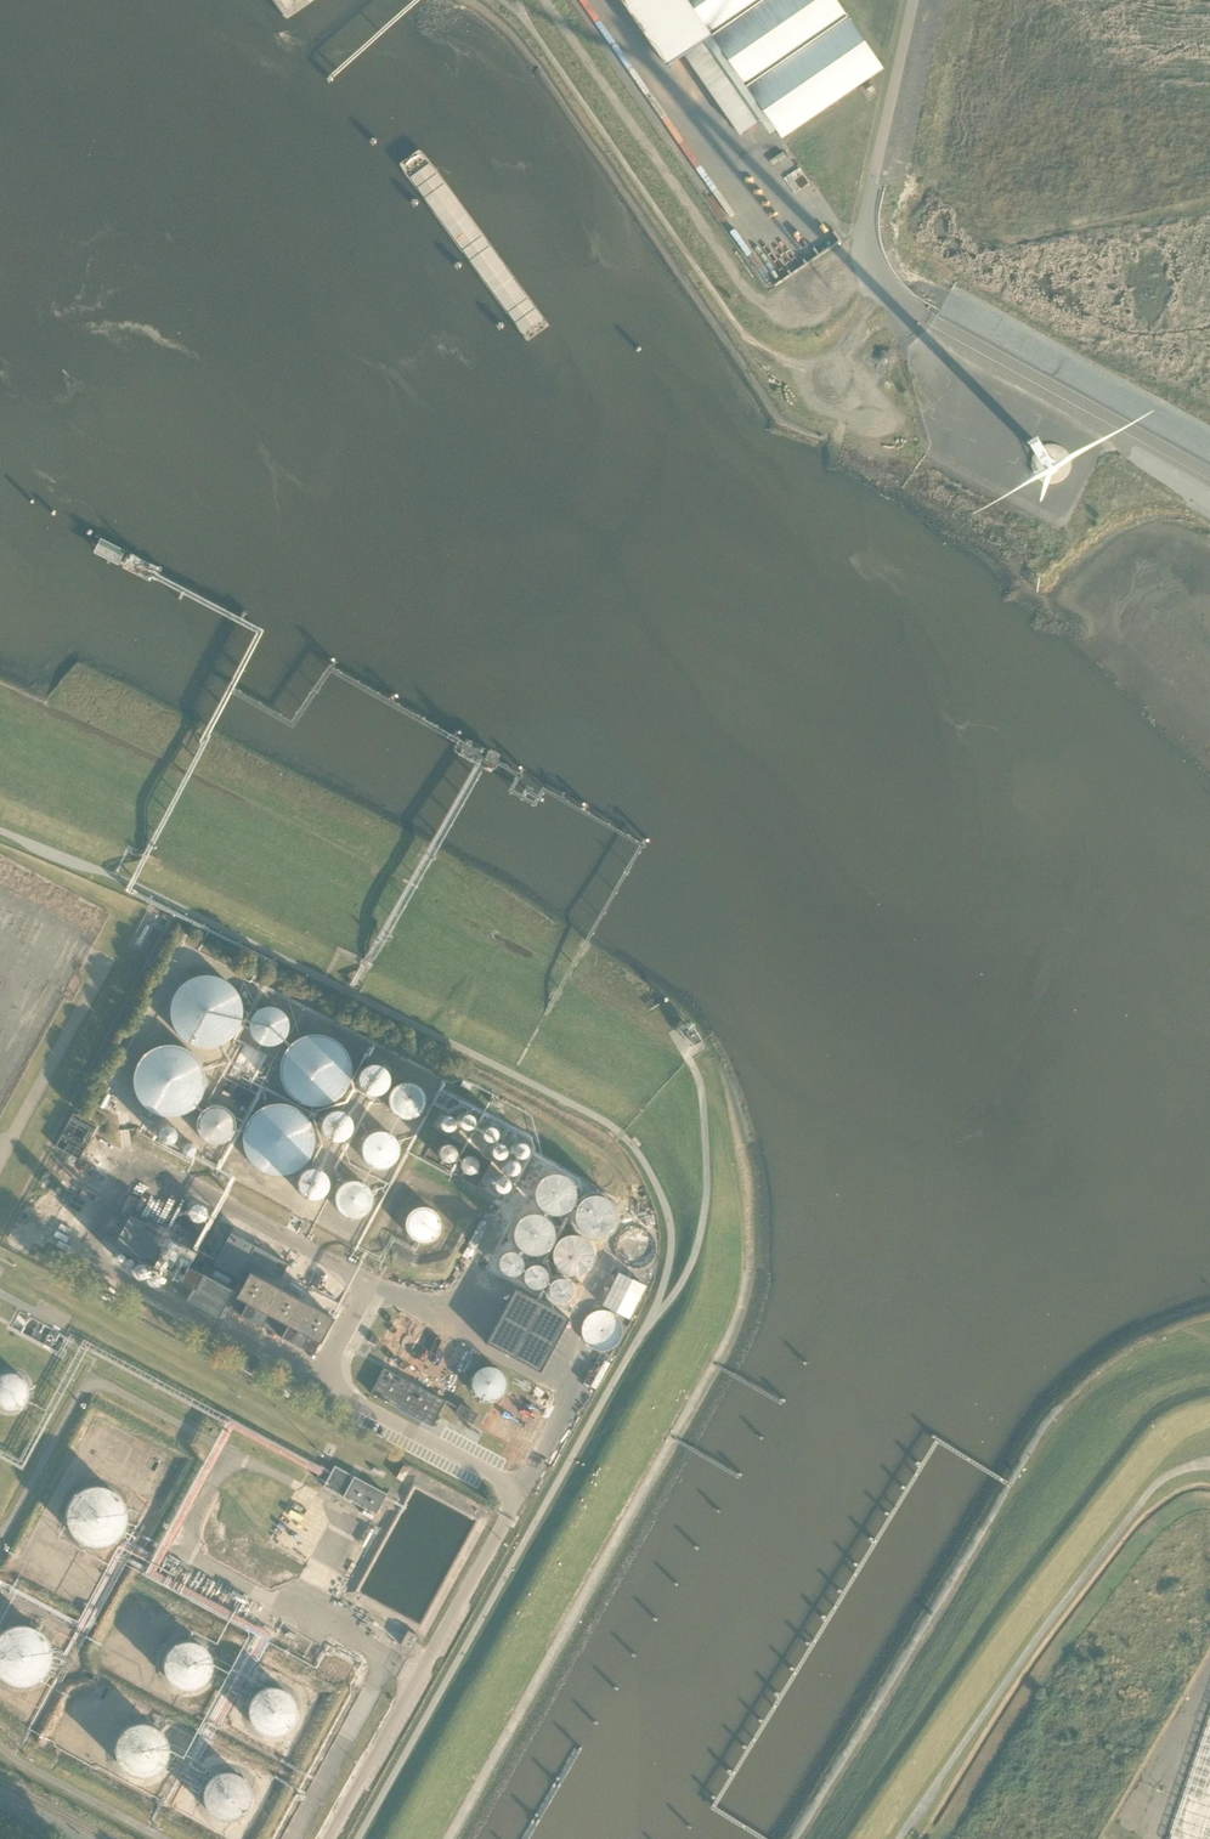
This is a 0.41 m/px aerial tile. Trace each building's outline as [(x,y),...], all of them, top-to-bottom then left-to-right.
[(669,69),(686,57),(740,137),(768,118),(783,141),(885,71),(836,0),(621,0),(669,69)] [(209,975),(206,975),(203,975),(200,976),(197,976),(194,977),(191,979),(188,980),(185,982),(183,984),(181,986),(178,988),(177,990),(175,993),(173,996),(172,999),(171,1002),(171,1005),(170,1008),(170,1011),(170,1014),(171,1017),(171,1020),(172,1023),(173,1026),(175,1029),(177,1031),(178,1034),(181,1036),(183,1038),(185,1040),(188,1042),(191,1043),(194,1045),(197,1046),(200,1046),(203,1047),(206,1047),(209,1047),(212,1046),(215,1046),(218,1045),(221,1043),(224,1042),(227,1040),(229,1038),(231,1036),(233,1034),(235,1031),(237,1029),(238,1026),(240,1023),(241,1020),(241,1017),(242,1014),(242,1011),(242,1008),(241,1005),(241,1002),(240,999),(238,996),(237,993),(235,990),(233,988),(231,986),(229,984),(227,982),(224,980),(221,979),(218,977),(215,976),(212,976),(209,975)] [(271,1007),(269,1007),(267,1007),(266,1007),(264,1007),(262,1008),(261,1009),(259,1009),(258,1010),(256,1011),(255,1012),(254,1014),(253,1015),(252,1017),(251,1018),(251,1020),(250,1021),(250,1023),(250,1025),(250,1026),(250,1028),(250,1030),(250,1031),(251,1033),(252,1035),(253,1036),(253,1037),(255,1039),(256,1040),(257,1041),(258,1042),(260,1043),(261,1044),(263,1044),(265,1045),(266,1045),(268,1045),(270,1045),(272,1045),(273,1045),(275,1044),(276,1044),(278,1043),(280,1042),(281,1041),(282,1040),(283,1039),(285,1038),(285,1036),(286,1035),(287,1033),(288,1031),(288,1030),(288,1028),(288,1026),(288,1025),(288,1023),(288,1021),(287,1020),(287,1018),(286,1017),(285,1015),(284,1014),(283,1012),(282,1011),(280,1010),(279,1009),(277,1009),(276,1008),(274,1007),(272,1007),(271,1007)] [(696,1045),(703,1041),(695,1027),(688,1032),(696,1045)] [(318,1034),(315,1034),(312,1034),(309,1034),(306,1035),(303,1036),(300,1037),(297,1039),(295,1040),(292,1042),(290,1044),(288,1047),(286,1049),(284,1052),(283,1055),(281,1058),(281,1061),(280,1064),(279,1067),(279,1070),(279,1073),(280,1076),(281,1079),(281,1082),(283,1085),(284,1088),(286,1090),(288,1093),(290,1095),(292,1097),(295,1099),(297,1101),(300,1102),(303,1104),(306,1105),(309,1105),(312,1106),(315,1106),(318,1106),(321,1105),(325,1105),(328,1104),(330,1102),(333,1101),(336,1099),(338,1097),(341,1095),(343,1093),(345,1090),(346,1088),(348,1085),(349,1082),(350,1079),(351,1076),(351,1073),(351,1070),(351,1067),(351,1064),(350,1061),(349,1058),(348,1055),(346,1052),(345,1049),(343,1047),(341,1044),(338,1042),(336,1040),(333,1039),(330,1037),(328,1036),(325,1035),(321,1034),(318,1034)] [(172,1044),(169,1044),(166,1044),(163,1045),(160,1045),(157,1046),(154,1047),(151,1049),(148,1050),(146,1052),(144,1054),(141,1057),(140,1059),(138,1062),(136,1065),(135,1068),(134,1070),(134,1074),(133,1077),(133,1080),(133,1083),(134,1086),(134,1089),(135,1092),(136,1095),(138,1098),(139,1100),(141,1103),(144,1105),(146,1107),(148,1109),(151,1111),(154,1112),(157,1113),(160,1114),(163,1115),(166,1115),(169,1116),(172,1115),(175,1115),(178,1114),(181,1113),(184,1112),(187,1111),(189,1109),(192,1107),(194,1105),(196,1103),(198,1100),(200,1098),(201,1095),(203,1092),(204,1089),(204,1086),(205,1083),(205,1080),(205,1077),(204,1074),(204,1071),(203,1068),(201,1065),(200,1062),(198,1059),(196,1057),(194,1054),(192,1052),(189,1050),(187,1049),(184,1047),(181,1046),(178,1045),(175,1045),(172,1044)] [(374,1063),(373,1063),(371,1063),(370,1063),(368,1064),(367,1064),(366,1065),(364,1065),(363,1066),(362,1067),(361,1068),(360,1069),(359,1070),(358,1072),(358,1073),(357,1074),(357,1076),(357,1077),(356,1079),(356,1080),(357,1082),(357,1083),(357,1084),(358,1086),(358,1087),(359,1088),(360,1090),(361,1091),(362,1092),(363,1093),(364,1093),(366,1094),(367,1095),(368,1095),(370,1095),(371,1096),(373,1096),(374,1096),(376,1095),(377,1095),(378,1095),(380,1094),(381,1093),(382,1093),(383,1092),(384,1091),(385,1090),(386,1088),(387,1087),(388,1086),(388,1085),(389,1083),(389,1082),(389,1080),(389,1079),(389,1077),(389,1076),(388,1074),(388,1073),(387,1072),(386,1071),(386,1069),(385,1068),(383,1067),(382,1066),(381,1066),(380,1065),(379,1064),(377,1064),(376,1063),(374,1063)] [(219,1092),(246,1106),(253,1093),(226,1079),(219,1092)] [(408,1081),(407,1081),(405,1081),(403,1082),(402,1082),(400,1083),(399,1083),(397,1084),(396,1085),(395,1086),(394,1087),(392,1088),(391,1089),(391,1091),(390,1092),(389,1094),(389,1095),(388,1097),(388,1099),(388,1100),(388,1102),(389,1103),(389,1105),(390,1107),(390,1108),(391,1109),(392,1111),(393,1112),(394,1113),(395,1114),(397,1115),(398,1116),(400,1117),(401,1117),(403,1118),(404,1118),(406,1118),(408,1118),(409,1118),(411,1118),(412,1117),(414,1117),(415,1116),(417,1115),(418,1114),(419,1113),(420,1112),(421,1111),(422,1110),(423,1108),(424,1107),(424,1105),(425,1103),(425,1102),(425,1100),(425,1099),(425,1097),(425,1095),(424,1094),(424,1092),(423,1091),(422,1089),(421,1088),(420,1087),(419,1086),(417,1085),(416,1084),(415,1083),(413,1083),(412,1082),(410,1082),(408,1081)] [(490,1103),(499,1108),(502,1103),(492,1098),(490,1103)] [(281,1103),(278,1103),(275,1103),(272,1103),(269,1104),(266,1105),(263,1106),(260,1108),(258,1109),(255,1111),(253,1113),(251,1116),(249,1118),(247,1121),(246,1124),(245,1126),(244,1129),(243,1133),(243,1136),(242,1139),(243,1142),(243,1145),(244,1148),(245,1151),(246,1154),(247,1157),(249,1159),(251,1162),(253,1164),(255,1166),(258,1168),(260,1170),(263,1171),(266,1173),(269,1173),(272,1174),(275,1175),(278,1175),(281,1175),(285,1174),(288,1173),(291,1173),(293,1171),(296,1170),(299,1168),(301,1166),(304,1164),(306,1162),(308,1159),(309,1157),(311,1154),(312,1151),(313,1148),(314,1145),(314,1142),(314,1139),(314,1136),(314,1133),(313,1129),(312,1127),(311,1124),(309,1121),(308,1118),(306,1116),(304,1113),(301,1111),(299,1109),(296,1108),(294,1106),(291,1105),(288,1104),(285,1103),(281,1103)] [(218,1105),(216,1105),(214,1105),(213,1105),(211,1106),(209,1106),(208,1107),(206,1108),(205,1109),(203,1110),(202,1111),(201,1112),(200,1113),(199,1115),(198,1116),(198,1118),(197,1119),(197,1121),(197,1123),(197,1124),(197,1126),(197,1128),(197,1129),(198,1131),(198,1133),(199,1134),(200,1135),(201,1137),(202,1138),(203,1139),(205,1140),(206,1141),(208,1142),(209,1143),(211,1143),(213,1143),(214,1144),(216,1144),(218,1144),(219,1143),(221,1143),(223,1143),(224,1142),(226,1141),(227,1140),(228,1139),(230,1138),(231,1137),(232,1135),(233,1134),(233,1133),(234,1131),(235,1129),(235,1128),(235,1126),(235,1124),(235,1123),(235,1121),(235,1119),(234,1118),(233,1116),(233,1115),(232,1113),(231,1112),(230,1111),(228,1110),(227,1109),(226,1108),(224,1107),(223,1106),(221,1106),(219,1105),(218,1105)] [(337,1109),(336,1109),(334,1109),(333,1110),(331,1110),(330,1110),(328,1111),(327,1112),(326,1112),(325,1113),(324,1114),(323,1115),(322,1117),(321,1118),(321,1119),(320,1121),(320,1122),(319,1123),(319,1125),(319,1126),(319,1128),(320,1129),(320,1131),(320,1132),(321,1133),(322,1135),(323,1136),(324,1137),(325,1138),(326,1139),(327,1140),(328,1140),(330,1141),(331,1141),(333,1142),(334,1142),(335,1142),(337,1142),(338,1142),(340,1141),(341,1141),(343,1140),(344,1140),(345,1139),(346,1138),(347,1137),(348,1136),(349,1135),(350,1133),(350,1132),(351,1131),(351,1129),(352,1128),(352,1126),(352,1125),(352,1124),(351,1122),(351,1121),(350,1119),(350,1118),(349,1117),(348,1116),(347,1114),(346,1113),(345,1113),(344,1112),(343,1111),(341,1110),(340,1110),(338,1110),(337,1109)] [(465,1112),(464,1112),(463,1112),(462,1112),(462,1113),(461,1113),(460,1113),(459,1114),(458,1114),(458,1115),(457,1115),(457,1116),(456,1117),(456,1118),(456,1119),(456,1120),(455,1120),(455,1121),(456,1122),(456,1123),(456,1124),(456,1125),(457,1125),(457,1126),(458,1126),(458,1127),(459,1127),(460,1128),(461,1128),(462,1129),(463,1129),(464,1129),(465,1129),(466,1129),(467,1128),(468,1128),(469,1127),(470,1126),(471,1125),(471,1124),(472,1123),(472,1122),(472,1121),(472,1120),(472,1119),(472,1118),(472,1117),(471,1117),(471,1116),(470,1115),(469,1114),(468,1114),(467,1113),(466,1113),(465,1112)] [(55,1146),(78,1159),(96,1126),(73,1113),(55,1146)] [(445,1114),(444,1114),(443,1114),(442,1114),(441,1115),(440,1115),(439,1116),(438,1117),(437,1118),(436,1119),(436,1120),(436,1121),(436,1122),(436,1123),(436,1124),(436,1125),(436,1126),(437,1126),(437,1127),(438,1128),(439,1129),(440,1129),(441,1130),(442,1130),(443,1131),(444,1131),(445,1131),(446,1131),(446,1130),(447,1130),(448,1130),(449,1129),(450,1129),(450,1128),(451,1128),(451,1127),(452,1126),(452,1125),(452,1124),(452,1123),(453,1123),(453,1122),(452,1121),(452,1120),(452,1119),(452,1118),(451,1118),(451,1117),(450,1117),(450,1116),(449,1116),(448,1115),(447,1115),(446,1114),(445,1114)] [(488,1125),(487,1125),(486,1125),(485,1125),(484,1125),(483,1125),(483,1126),(482,1126),(482,1127),(481,1127),(481,1128),(480,1128),(480,1129),(479,1130),(479,1131),(479,1132),(479,1133),(479,1134),(479,1135),(479,1136),(480,1137),(481,1138),(481,1139),(482,1139),(482,1140),(483,1140),(484,1141),(485,1141),(486,1141),(487,1141),(488,1141),(489,1141),(490,1141),(491,1140),(492,1140),(493,1139),(494,1138),(494,1137),(495,1136),(495,1135),(495,1134),(495,1133),(495,1132),(495,1131),(495,1130),(494,1129),(494,1128),(493,1127),(492,1126),(491,1126),(491,1125),(490,1125),(489,1125),(488,1125)] [(382,1131),(380,1131),(379,1131),(377,1131),(375,1131),(374,1132),(372,1132),(371,1133),(370,1134),(368,1135),(367,1136),(366,1137),(365,1138),(364,1140),(363,1141),(363,1143),(362,1144),(362,1146),(362,1147),(362,1149),(362,1151),(362,1152),(362,1154),(363,1155),(363,1157),(364,1158),(365,1160),(366,1161),(367,1162),(368,1163),(370,1164),(371,1165),(372,1166),(374,1166),(375,1167),(377,1167),(379,1167),(380,1168),(382,1167),(383,1167),(385,1167),(386,1166),(388,1166),(389,1165),(391,1164),(392,1163),(393,1162),(394,1161),(395,1160),(396,1158),(397,1157),(398,1155),(398,1154),(398,1152),(399,1151),(399,1149),(399,1147),(398,1146),(398,1144),(398,1143),(397,1141),(396,1140),(395,1138),(394,1137),(393,1136),(392,1135),(391,1134),(389,1133),(388,1132),(386,1132),(385,1131),(383,1131),(382,1131)] [(519,1141),(518,1141),(517,1141),(516,1141),(515,1141),(514,1142),(513,1142),(513,1143),(512,1143),(511,1144),(511,1145),(510,1146),(510,1147),(510,1148),(510,1149),(510,1150),(510,1151),(510,1152),(511,1153),(511,1154),(512,1155),(513,1156),(514,1156),(514,1157),(515,1157),(516,1157),(517,1157),(518,1157),(519,1157),(520,1157),(521,1157),(522,1157),(522,1156),(523,1156),(523,1155),(524,1155),(524,1154),(525,1154),(525,1153),(526,1152),(526,1151),(526,1150),(526,1149),(526,1148),(526,1147),(526,1146),(525,1145),(525,1144),(524,1143),(523,1143),(523,1142),(522,1142),(521,1141),(520,1141),(519,1141)] [(497,1142),(496,1142),(495,1142),(494,1142),(493,1143),(492,1143),(491,1144),(490,1145),(489,1146),(489,1147),(488,1148),(488,1149),(488,1150),(488,1151),(488,1152),(488,1153),(489,1154),(489,1155),(490,1156),(491,1157),(492,1158),(493,1158),(494,1158),(495,1159),(496,1159),(497,1159),(498,1159),(498,1158),(499,1158),(500,1158),(501,1158),(501,1157),(502,1157),(502,1156),(503,1156),(503,1155),(504,1154),(504,1153),(504,1152),(505,1152),(505,1151),(505,1150),(505,1149),(504,1149),(504,1148),(504,1147),(503,1146),(503,1145),(502,1145),(502,1144),(501,1144),(501,1143),(500,1143),(499,1143),(499,1142),(498,1142),(497,1142)] [(189,1143),(188,1143),(187,1143),(186,1143),(186,1144),(185,1144),(184,1145),(183,1146),(183,1147),(182,1148),(182,1149),(182,1150),(183,1151),(183,1152),(183,1153),(184,1153),(185,1154),(185,1155),(186,1155),(187,1155),(188,1155),(189,1155),(190,1155),(191,1155),(192,1154),(193,1153),(194,1152),(194,1151),(195,1150),(195,1149),(194,1148),(194,1147),(194,1146),(193,1145),(192,1144),(191,1144),(190,1143),(189,1143)] [(447,1144),(446,1144),(445,1144),(444,1144),(443,1144),(442,1145),(441,1146),(440,1147),(439,1147),(439,1148),(438,1149),(438,1150),(438,1151),(438,1152),(438,1153),(438,1154),(438,1155),(438,1156),(438,1157),(439,1158),(440,1159),(440,1160),(441,1160),(442,1161),(443,1162),(444,1162),(445,1162),(446,1163),(447,1163),(448,1163),(449,1162),(450,1162),(451,1162),(452,1161),(453,1161),(453,1160),(454,1160),(455,1159),(455,1158),(456,1157),(456,1156),(456,1155),(457,1154),(457,1153),(457,1152),(456,1151),(456,1150),(456,1149),(455,1148),(455,1147),(454,1146),(453,1146),(452,1145),(451,1145),(450,1144),(449,1144),(447,1144)] [(469,1155),(468,1155),(467,1155),(466,1156),(465,1156),(464,1156),(464,1157),(463,1158),(462,1158),(461,1159),(461,1160),(460,1161),(460,1162),(460,1163),(460,1164),(460,1165),(460,1166),(460,1167),(461,1168),(461,1169),(462,1170),(462,1171),(463,1171),(464,1172),(465,1172),(466,1173),(467,1173),(468,1173),(469,1173),(470,1173),(471,1173),(472,1173),(473,1172),(474,1172),(475,1171),(476,1170),(477,1169),(477,1168),(477,1167),(478,1166),(478,1165),(478,1164),(478,1163),(478,1162),(477,1161),(477,1160),(476,1159),(476,1158),(475,1158),(474,1157),(473,1156),(472,1156),(471,1156),(470,1155),(469,1155)] [(510,1158),(509,1158),(508,1158),(507,1158),(507,1159),(506,1159),(505,1159),(504,1159),(504,1160),(503,1160),(503,1161),(502,1161),(502,1162),(501,1163),(501,1164),(501,1165),(500,1165),(500,1166),(500,1167),(500,1168),(501,1168),(501,1169),(501,1170),(501,1171),(502,1171),(502,1172),(503,1172),(503,1173),(504,1173),(504,1174),(505,1174),(506,1174),(507,1175),(508,1175),(509,1175),(510,1175),(511,1175),(512,1174),(513,1174),(514,1173),(515,1172),(516,1171),(516,1170),(517,1169),(517,1168),(517,1167),(517,1166),(517,1165),(517,1164),(516,1163),(516,1162),(515,1161),(514,1160),(513,1159),(512,1159),(511,1159),(510,1158)] [(315,1168),(314,1168),(312,1168),(311,1168),(310,1169),(308,1169),(307,1170),(306,1170),(304,1171),(303,1172),(302,1173),(301,1174),(300,1175),(300,1177),(299,1178),(298,1179),(298,1181),(298,1182),(298,1183),(298,1185),(298,1186),(298,1188),(298,1189),(299,1191),(299,1192),(300,1193),(301,1194),(302,1195),(303,1196),(304,1197),(305,1198),(307,1199),(308,1199),(309,1200),(311,1200),(312,1200),(314,1201),(315,1200),(317,1200),(318,1200),(320,1200),(321,1199),(322,1198),(323,1197),(325,1197),(326,1196),(327,1194),(327,1193),(328,1192),(329,1191),(329,1189),(330,1188),(330,1186),(330,1185),(330,1184),(330,1182),(330,1181),(329,1179),(329,1178),(328,1177),(327,1175),(327,1174),(326,1173),(325,1172),(323,1171),(322,1170),(321,1170),(320,1169),(318,1169),(317,1168),(315,1168)] [(556,1173),(554,1173),(552,1173),(550,1173),(548,1174),(547,1174),(545,1175),(543,1176),(542,1177),(540,1178),(539,1179),(538,1181),(536,1182),(535,1184),(535,1186),(534,1187),(533,1189),(533,1191),(533,1193),(533,1195),(533,1197),(533,1199),(534,1200),(535,1202),(535,1204),(536,1206),(537,1207),(539,1209),(540,1210),(542,1211),(543,1212),(545,1213),(547,1214),(548,1214),(550,1215),(552,1215),(554,1215),(556,1215),(558,1215),(560,1214),(561,1214),(563,1213),(565,1212),(566,1211),(568,1210),(569,1209),(570,1207),(572,1206),(573,1204),(573,1202),(574,1201),(575,1199),(575,1197),(575,1195),(575,1193),(575,1191),(575,1189),(574,1188),(573,1186),(573,1184),(572,1183),(570,1181),(569,1180),(568,1178),(566,1177),(565,1176),(563,1175),(561,1174),(560,1174),(558,1173),(556,1173)] [(500,1175),(499,1175),(498,1176),(497,1176),(496,1176),(495,1177),(494,1177),(493,1178),(493,1179),(492,1179),(492,1180),(491,1181),(491,1182),(491,1183),(491,1184),(491,1185),(491,1186),(492,1187),(492,1188),(493,1189),(494,1190),(495,1191),(496,1191),(496,1192),(497,1192),(498,1192),(499,1192),(500,1192),(501,1192),(502,1192),(503,1191),(504,1191),(505,1190),(506,1189),(506,1188),(507,1188),(507,1187),(507,1186),(508,1186),(508,1185),(508,1184),(508,1183),(508,1182),(507,1181),(507,1180),(506,1179),(505,1178),(505,1177),(504,1177),(503,1176),(502,1176),(501,1176),(500,1175)] [(355,1180),(353,1180),(352,1180),(350,1180),(349,1181),(347,1181),(345,1182),(344,1182),(343,1183),(341,1184),(340,1185),(339,1187),(338,1188),(337,1189),(337,1191),(336,1192),(335,1194),(335,1195),(335,1197),(335,1198),(335,1200),(335,1202),(335,1203),(336,1205),(337,1206),(337,1208),(338,1209),(339,1210),(340,1211),(341,1212),(343,1213),(344,1214),(345,1215),(347,1216),(348,1216),(350,1216),(352,1217),(353,1217),(355,1217),(356,1217),(358,1216),(360,1216),(361,1215),(363,1214),(364,1213),(365,1212),(366,1211),(367,1210),(368,1209),(369,1208),(370,1206),(371,1205),(371,1203),(371,1202),(372,1200),(372,1198),(372,1197),(371,1195),(371,1194),(371,1192),(370,1191),(369,1189),(368,1188),(367,1187),(366,1185),(365,1184),(364,1183),(363,1182),(361,1182),(360,1181),(358,1181),(356,1180),(355,1180)] [(597,1194),(595,1194),(593,1194),(591,1194),(589,1195),(587,1195),(586,1196),(584,1197),(582,1198),(581,1199),(580,1201),(578,1202),(577,1203),(576,1205),(575,1207),(575,1209),(574,1210),(574,1212),(574,1214),(574,1216),(574,1218),(574,1220),(575,1222),(575,1223),(576,1225),(577,1227),(578,1228),(580,1230),(581,1231),(582,1232),(584,1233),(586,1234),(587,1235),(589,1235),(591,1236),(593,1236),(595,1236),(597,1236),(598,1236),(600,1235),(602,1235),(604,1234),(606,1233),(607,1232),(609,1231),(610,1230),(611,1228),(612,1227),(613,1225),(614,1223),(615,1222),(615,1220),(616,1218),(616,1216),(616,1214),(616,1212),(615,1211),(615,1209),(614,1207),(613,1205),(612,1204),(611,1202),(610,1201),(609,1199),(607,1198),(606,1197),(604,1196),(602,1195),(600,1195),(599,1194),(597,1194)] [(48,1198),(32,1226),(43,1232),(59,1204),(48,1198)] [(199,1204),(198,1204),(197,1204),(196,1204),(195,1204),(193,1205),(192,1205),(192,1206),(191,1207),(190,1208),(189,1209),(189,1210),(189,1211),(189,1213),(189,1214),(189,1215),(189,1216),(190,1217),(191,1218),(191,1219),(192,1220),(193,1220),(194,1221),(195,1221),(197,1222),(198,1222),(199,1221),(200,1221),(201,1221),(202,1220),(203,1220),(204,1219),(205,1218),(206,1217),(206,1216),(206,1215),(207,1213),(207,1212),(206,1211),(206,1210),(206,1209),(205,1208),(204,1207),(203,1206),(203,1205),(201,1205),(200,1204),(199,1204)] [(424,1207),(423,1206),(421,1207),(420,1207),(418,1207),(417,1208),(415,1208),(414,1209),(412,1210),(411,1211),(410,1212),(409,1213),(408,1214),(407,1216),(406,1217),(406,1219),(406,1220),(405,1222),(405,1223),(405,1225),(405,1226),(405,1228),(406,1229),(406,1231),(407,1232),(408,1234),(409,1235),(410,1236),(411,1237),(412,1238),(414,1239),(415,1240),(416,1240),(418,1241),(419,1241),(421,1241),(423,1242),(424,1241),(426,1241),(427,1241),(429,1240),(430,1240),(432,1239),(433,1238),(434,1237),(435,1236),(436,1235),(437,1234),(438,1232),(439,1231),(439,1229),(440,1228),(440,1226),(440,1225),(440,1223),(440,1222),(440,1220),(439,1219),(439,1217),(438,1216),(437,1214),(436,1213),(435,1212),(434,1211),(433,1210),(432,1209),(430,1208),(429,1208),(427,1207),(426,1207),(424,1207)] [(535,1213),(533,1213),(531,1213),(529,1214),(527,1214),(525,1215),(524,1215),(522,1216),(520,1217),(519,1218),(518,1220),(516,1221),(515,1223),(514,1224),(513,1226),(513,1228),(512,1230),(512,1231),(512,1233),(512,1235),(512,1237),(512,1239),(513,1241),(513,1242),(514,1244),(515,1246),(516,1247),(517,1249),(519,1250),(520,1251),(522,1252),(524,1253),(525,1254),(527,1255),(529,1255),(531,1255),(533,1255),(535,1255),(536,1255),(538,1255),(540,1254),(542,1253),(544,1252),(545,1251),(547,1250),(548,1249),(549,1247),(550,1246),(551,1244),(552,1243),(553,1241),(553,1239),(554,1237),(554,1235),(554,1233),(554,1231),(553,1230),(553,1228),(552,1226),(551,1224),(550,1223),(549,1221),(548,1220),(547,1218),(545,1217),(544,1216),(542,1215),(540,1215),(538,1214),(537,1214),(535,1213)] [(131,1215),(114,1246),(191,1290),(186,1298),(218,1316),(230,1294),(235,1297),(229,1308),(313,1354),(333,1317),(286,1292),(276,1286),(288,1264),(256,1246),(230,1233),(235,1223),(225,1217),(223,1221),(222,1221),(219,1227),(224,1230),(202,1269),(190,1263),(196,1251),(131,1215)] [(575,1235),(573,1235),(571,1235),(569,1235),(567,1236),(565,1236),(564,1237),(562,1238),(560,1239),(559,1240),(558,1241),(556,1243),(555,1244),(554,1246),(553,1248),(553,1249),(552,1251),(552,1253),(552,1255),(552,1257),(552,1259),(552,1261),(553,1262),(553,1264),(554,1266),(555,1267),(556,1269),(557,1270),(559,1272),(560,1273),(562,1274),(564,1275),(565,1276),(567,1276),(569,1277),(571,1277),(573,1277),(575,1277),(576,1277),(578,1276),(580,1276),(582,1275),(583,1274),(585,1273),(587,1272),(588,1270),(589,1269),(590,1268),(591,1266),(592,1264),(593,1262),(593,1261),(594,1259),(594,1257),(594,1255),(594,1253),(593,1251),(593,1250),(592,1248),(591,1246),(590,1244),(589,1243),(588,1241),(587,1240),(585,1239),(584,1238),(582,1237),(580,1236),(578,1236),(577,1235),(575,1235)] [(510,1250),(509,1250),(508,1250),(507,1251),(506,1251),(505,1251),(504,1252),(503,1252),(502,1253),(501,1253),(500,1254),(500,1255),(499,1256),(498,1257),(498,1258),(497,1259),(497,1260),(497,1261),(497,1262),(497,1263),(497,1264),(497,1266),(497,1267),(498,1268),(498,1269),(499,1270),(500,1271),(501,1272),(502,1273),(503,1273),(504,1274),(505,1274),(506,1275),(507,1275),(508,1275),(509,1275),(510,1275),(512,1275),(513,1275),(514,1274),(515,1274),(516,1274),(517,1273),(517,1272),(518,1271),(519,1271),(520,1270),(520,1269),(521,1268),(521,1267),(521,1266),(522,1264),(522,1263),(522,1262),(522,1261),(521,1260),(521,1259),(521,1258),(520,1257),(520,1256),(519,1255),(518,1254),(518,1253),(517,1253),(516,1252),(515,1252),(514,1251),(513,1251),(512,1251),(510,1250)] [(536,1264),(534,1264),(533,1264),(532,1264),(531,1264),(530,1265),(529,1265),(528,1265),(527,1266),(526,1267),(525,1268),(524,1269),(523,1270),(523,1271),(523,1272),(522,1273),(522,1274),(522,1276),(522,1277),(522,1278),(522,1279),(523,1280),(523,1281),(523,1282),(524,1283),(525,1284),(525,1285),(526,1286),(527,1286),(528,1287),(529,1287),(530,1288),(531,1288),(532,1288),(533,1289),(534,1289),(536,1289),(537,1288),(538,1288),(539,1288),(540,1287),(541,1287),(542,1286),(543,1286),(543,1285),(544,1284),(545,1283),(545,1282),(546,1281),(546,1280),(547,1279),(547,1278),(547,1277),(547,1276),(547,1275),(547,1273),(546,1272),(546,1271),(545,1270),(545,1269),(544,1268),(543,1268),(543,1267),(542,1266),(541,1266),(540,1265),(539,1265),(538,1264),(537,1264),(536,1264)] [(613,1352),(645,1286),(619,1273),(586,1338),(613,1352)] [(561,1277),(559,1277),(558,1277),(557,1277),(556,1277),(555,1277),(554,1278),(553,1278),(552,1279),(551,1280),(550,1280),(550,1281),(549,1282),(548,1283),(548,1284),(548,1285),(547,1286),(547,1287),(547,1288),(547,1290),(547,1291),(547,1292),(548,1293),(548,1294),(548,1295),(549,1296),(550,1297),(550,1298),(551,1298),(552,1299),(553,1300),(554,1300),(555,1301),(556,1301),(557,1301),(558,1301),(559,1302),(560,1302),(562,1301),(563,1301),(564,1301),(565,1300),(566,1300),(567,1299),(568,1299),(568,1298),(569,1297),(570,1296),(570,1295),(571,1294),(571,1293),(572,1292),(572,1291),(572,1290),(572,1289),(572,1287),(572,1286),(571,1285),(571,1284),(570,1283),(570,1282),(569,1281),(568,1281),(568,1280),(567,1279),(566,1278),(565,1278),(564,1277),(563,1277),(562,1277),(561,1277)] [(568,1318),(515,1289),(486,1343),(539,1372),(568,1318)] [(373,1335),(370,1341),(376,1345),(379,1338),(373,1335)] [(490,1366),(488,1366),(487,1366),(485,1366),(484,1366),(482,1367),(481,1367),(480,1368),(478,1369),(477,1370),(476,1371),(475,1372),(474,1373),(473,1374),(473,1376),(472,1377),(472,1379),(471,1380),(471,1382),(471,1383),(471,1385),(471,1386),(472,1388),(472,1389),(473,1390),(473,1392),(474,1393),(475,1394),(476,1395),(477,1396),(480,1398),(481,1399),(482,1399),(484,1400),(485,1400),(487,1400),(488,1400),(490,1400),(491,1400),(493,1400),(494,1399),(496,1399),(497,1398),(498,1397),(500,1396),(501,1395),(502,1394),(503,1393),(503,1392),(504,1390),(505,1389),(505,1388),(505,1386),(506,1385),(506,1383),(506,1382),(505,1380),(505,1379),(505,1377),(504,1376),(503,1374),(503,1373),(502,1372),(501,1371),(500,1370),(498,1369),(497,1368),(496,1367),(494,1367),(493,1366),(491,1366),(490,1366)] [(371,1394),(431,1427),(432,1427),(445,1404),(385,1369),(371,1394)] [(10,1373),(8,1373),(7,1373),(5,1373),(4,1374),(2,1374),(1,1375),(0,1376),(0,1406),(1,1406),(2,1407),(4,1407),(5,1408),(7,1408),(8,1409),(10,1409),(12,1409),(13,1408),(15,1408),(16,1408),(18,1407),(19,1406),(21,1405),(22,1404),(23,1403),(24,1402),(25,1401),(26,1399),(27,1398),(27,1396),(28,1395),(28,1393),(28,1391),(28,1390),(28,1388),(28,1387),(27,1385),(27,1384),(26,1382),(25,1381),(24,1379),(23,1378),(22,1377),(21,1376),(19,1375),(18,1374),(16,1374),(15,1373),(13,1373),(12,1373),(10,1373)] [(460,1405),(456,1414),(461,1416),(466,1419),(468,1421),(471,1422),(476,1413),(460,1405)] [(451,1422),(446,1432),(463,1441),(468,1430),(451,1422)] [(323,1486),(376,1515),(387,1494),(334,1465),(323,1486)] [(99,1485),(97,1485),(94,1485),(92,1486),(89,1486),(86,1487),(84,1488),(82,1489),(79,1491),(77,1492),(75,1494),(74,1496),(72,1498),(71,1500),(69,1503),(68,1505),(67,1508),(67,1510),(67,1513),(66,1516),(67,1518),(67,1521),(67,1523),(68,1526),(69,1528),(71,1531),(72,1533),(74,1535),(75,1537),(77,1539),(79,1540),(82,1542),(84,1543),(86,1544),(89,1545),(92,1545),(94,1546),(97,1546),(99,1546),(102,1545),(105,1545),(107,1544),(110,1543),(112,1542),(114,1540),(116,1539),(118,1537),(120,1535),(122,1533),(123,1531),(124,1528),(125,1526),(126,1523),(127,1521),(127,1518),(127,1516),(127,1513),(127,1510),(126,1508),(125,1505),(124,1503),(123,1500),(122,1498),(120,1496),(118,1494),(116,1492),(114,1491),(112,1489),(110,1488),(107,1487),(105,1486),(102,1486),(99,1485)] [(280,1522),(295,1493),(282,1487),(267,1515),(280,1522)] [(21,1624),(19,1624),(16,1625),(14,1625),(11,1626),(9,1627),(6,1628),(4,1630),(2,1631),(0,1633),(0,1676),(2,1677),(4,1679),(6,1680),(9,1682),(11,1683),(14,1683),(16,1684),(19,1684),(21,1684),(24,1684),(27,1684),(29,1683),(32,1683),(34,1682),(36,1680),(39,1679),(41,1677),(43,1676),(44,1674),(46,1672),(48,1669),(49,1667),(50,1665),(51,1662),(51,1660),(51,1657),(52,1654),(51,1652),(51,1649),(51,1647),(50,1644),(49,1642),(48,1639),(46,1637),(44,1635),(43,1633),(41,1631),(39,1630),(36,1628),(34,1627),(32,1626),(29,1625),(27,1625),(24,1624),(21,1624)] [(400,1643),(412,1650),(419,1636),(408,1630),(400,1643)] [(189,1640),(187,1640),(185,1640),(183,1640),(181,1641),(179,1642),(177,1642),(175,1643),(173,1645),(172,1646),(170,1647),(169,1649),(167,1650),(166,1652),(165,1654),(164,1656),(164,1658),(163,1660),(163,1662),(163,1664),(163,1666),(163,1669),(164,1671),(164,1673),(165,1675),(166,1676),(167,1678),(169,1680),(170,1682),(172,1683),(173,1684),(175,1685),(177,1686),(179,1687),(181,1688),(183,1688),(185,1689),(187,1689),(189,1689),(191,1688),(194,1688),(196,1687),(198,1686),(199,1685),(201,1684),(203,1683),(204,1682),(206,1680),(207,1678),(208,1677),(209,1675),(210,1673),(211,1671),(211,1669),(211,1666),(212,1664),(211,1662),(211,1660),(211,1658),(210,1656),(209,1654),(208,1652),(207,1650),(206,1649),(204,1647),(203,1646),(201,1645),(199,1643),(198,1642),(196,1642),(194,1641),(191,1640),(189,1640)] [(275,1687),(272,1687),(270,1687),(268,1688),(266,1688),(264,1689),(262,1690),(260,1691),(259,1692),(257,1693),(255,1694),(254,1696),(253,1698),(252,1699),(251,1701),(250,1703),(249,1705),(249,1707),(248,1709),(248,1711),(248,1714),(249,1716),(249,1718),(250,1720),(251,1722),(252,1723),(253,1725),(254,1727),(255,1728),(257,1730),(259,1731),(260,1732),(262,1733),(264,1734),(266,1735),(268,1735),(270,1735),(272,1735),(275,1735),(277,1735),(279,1735),(281,1734),(283,1733),(284,1732),(286,1731),(288,1730),(289,1728),(291,1727),(292,1725),(293,1723),(294,1722),(295,1720),(296,1718),(296,1716),(296,1713),(297,1711),(296,1709),(296,1707),(296,1705),(295,1703),(294,1701),(293,1699),(292,1698),(291,1696),(289,1694),(288,1693),(286,1692),(284,1691),(283,1690),(281,1689),(279,1688),(277,1688),(275,1687)] [(144,1723),(141,1722),(139,1723),(137,1723),(135,1723),(132,1724),(130,1725),(128,1726),(126,1727),(124,1729),(123,1730),(121,1732),(120,1734),(118,1736),(117,1738),(116,1740),(116,1742),(115,1744),(115,1747),(115,1749),(115,1751),(115,1754),(116,1756),(116,1758),(117,1760),(118,1762),(120,1764),(121,1766),(123,1768),(124,1770),(126,1771),(128,1772),(130,1773),(132,1774),(135,1775),(137,1775),(139,1776),(141,1776),(144,1776),(146,1775),(148,1775),(151,1774),(153,1773),(155,1772),(157,1771),(159,1770),(160,1768),(162,1766),(163,1764),(165,1762),(166,1760),(167,1758),(167,1756),(168,1754),(168,1751),(168,1749),(168,1747),(168,1744),(167,1742),(167,1740),(166,1738),(165,1736),(163,1734),(162,1732),(160,1730),(159,1729),(157,1727),(155,1726),(153,1725),(151,1724),(148,1723),(146,1723),(144,1723)] [(230,1771),(228,1771),(225,1771),(223,1771),(221,1771),(219,1772),(217,1773),(215,1774),(214,1775),(212,1776),(210,1778),(209,1779),(208,1781),(206,1783),(206,1785),(205,1787),(204,1789),(204,1791),(203,1793),(203,1795),(203,1797),(204,1799),(204,1801),(205,1803),(206,1805),(206,1807),(208,1809),(209,1810),(210,1812),(212,1813),(214,1815),(215,1816),(217,1817),(219,1818),(221,1818),(223,1819),(225,1819),(227,1819),(230,1819),(232,1819),(234,1818),(236,1818),(238,1817),(240,1816),(241,1815),(243,1813),(245,1812),(246,1810),(247,1809),(249,1807),(249,1805),(250,1803),(251,1801),(251,1799),(252,1797),(252,1795),(252,1793),(251,1791),(251,1789),(250,1787),(249,1785),(249,1783),(247,1781),(246,1779),(245,1778),(243,1776),(241,1775),(240,1774),(238,1773),(236,1772),(234,1771),(232,1771),(230,1771)]
